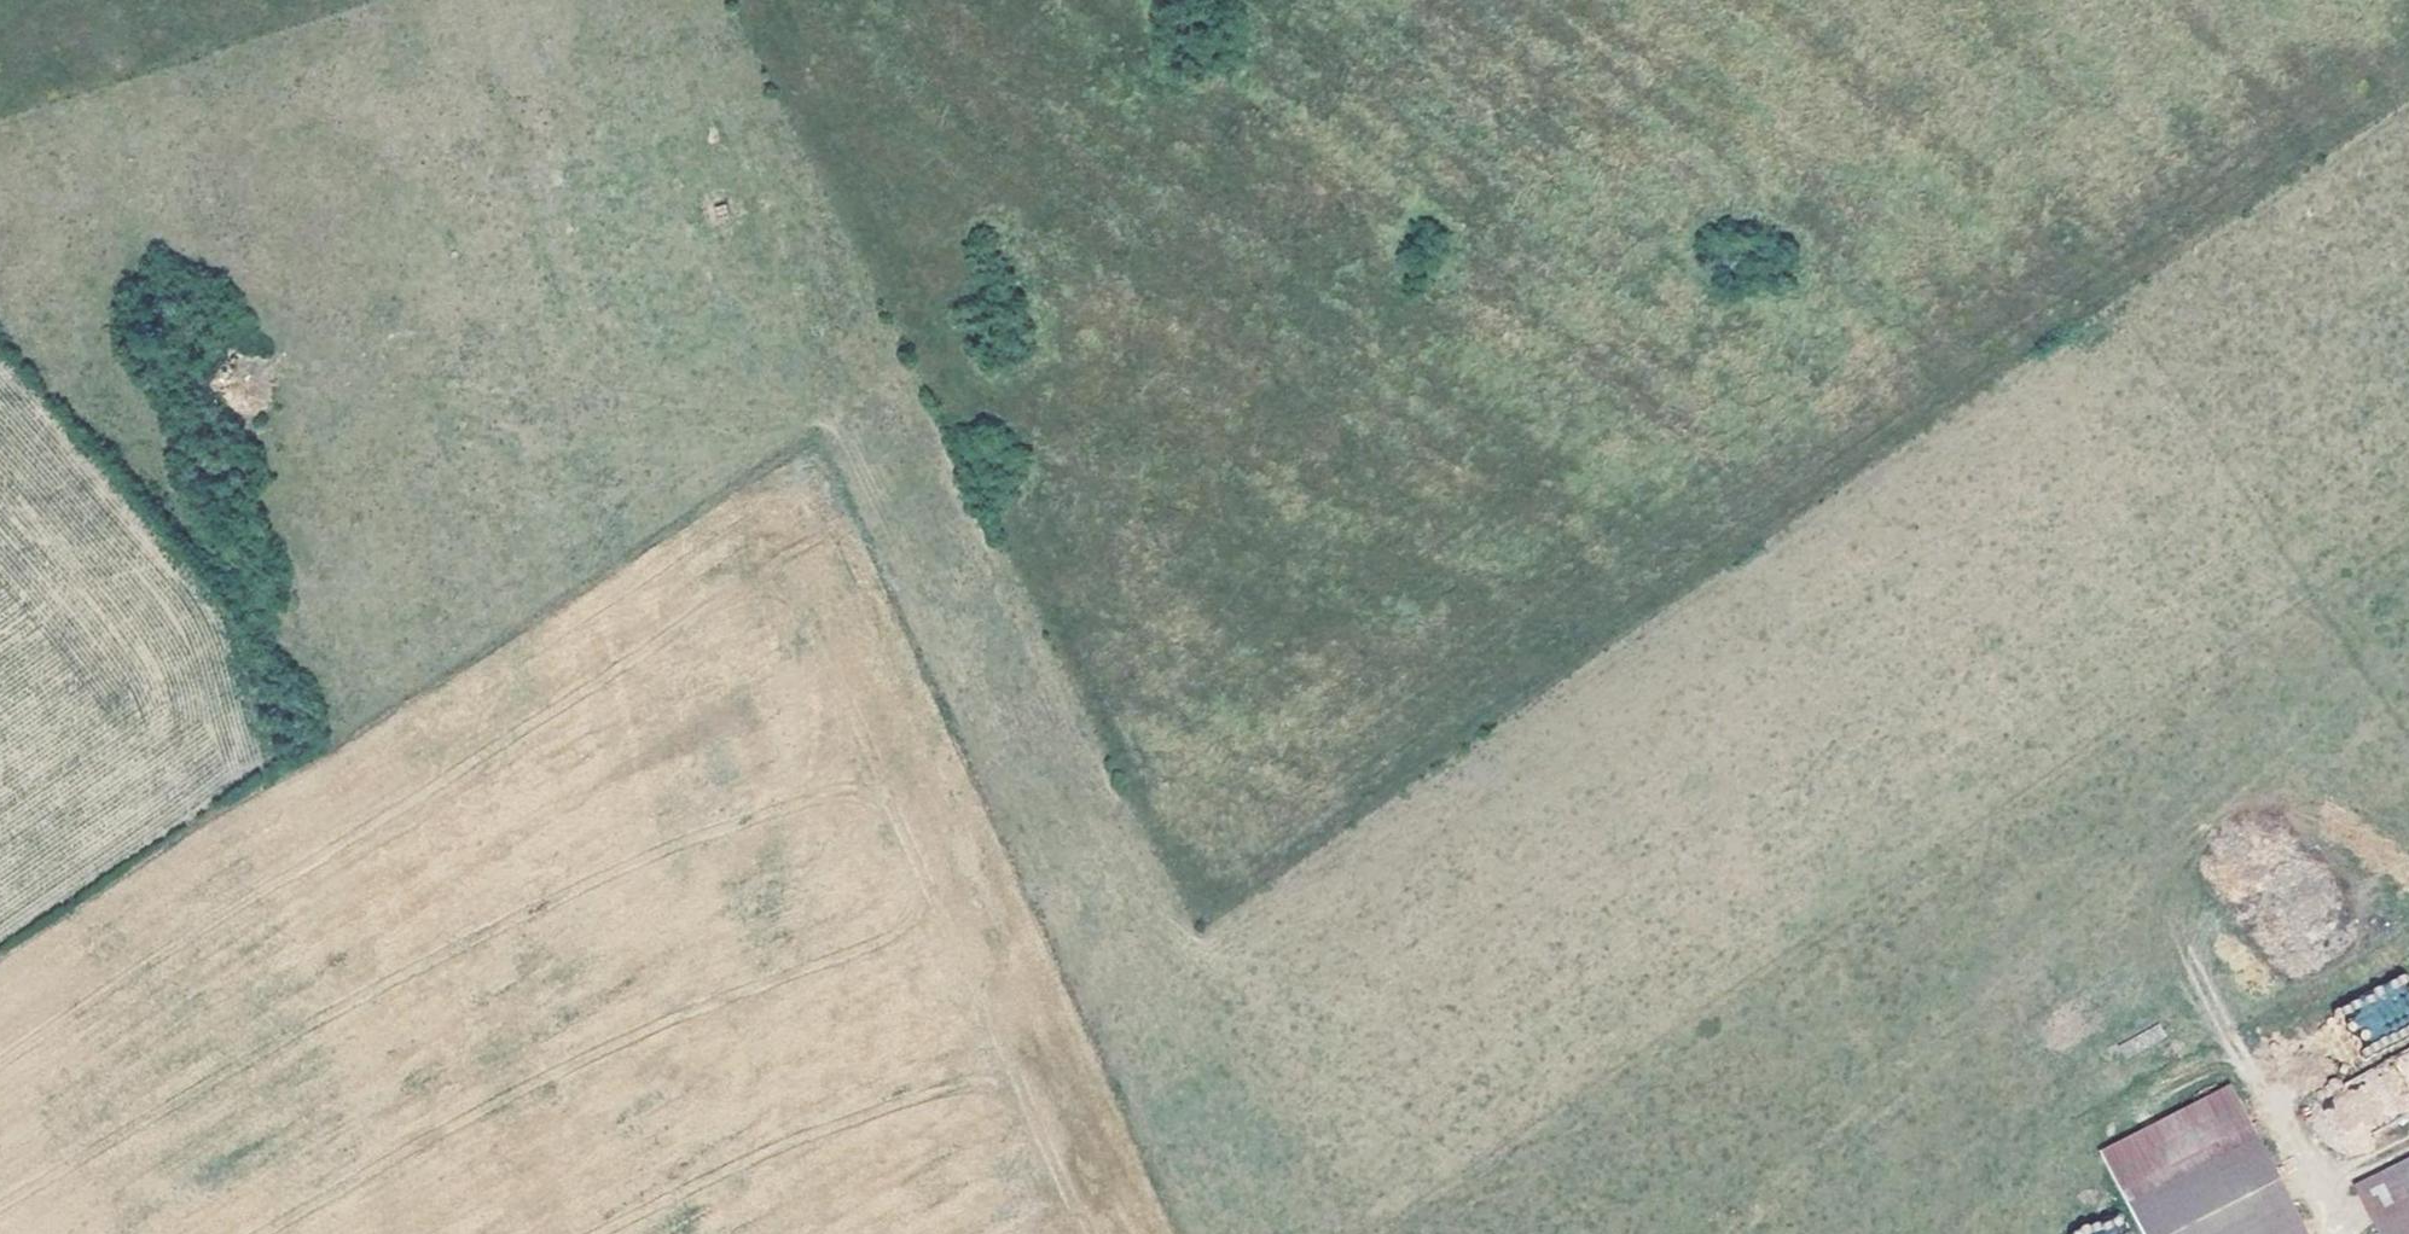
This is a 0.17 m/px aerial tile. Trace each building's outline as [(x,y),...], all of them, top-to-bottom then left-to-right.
[(2273,1207),(2231,1122),(2098,1187),(2122,1233),(2218,1233),(2273,1207)] [(2358,1215),(2367,1233),(2408,1233),(2408,1125),(2332,1163),(2351,1202),(2358,1215)] [(2273,1207),(2218,1233),(2276,1233),(2284,1230),(2273,1207)]
